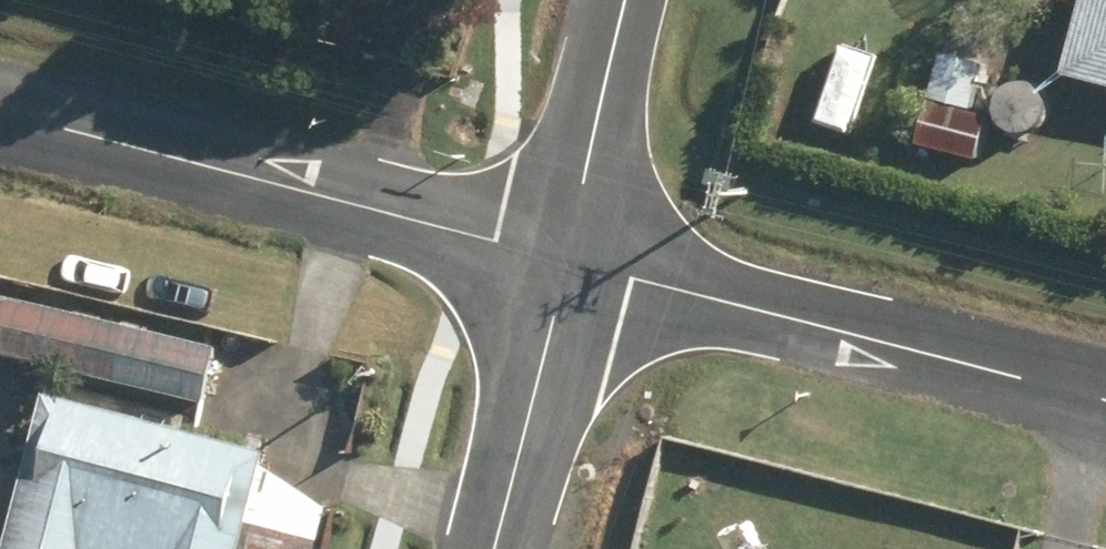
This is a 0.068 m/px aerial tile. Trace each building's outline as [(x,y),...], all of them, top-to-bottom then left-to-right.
[(1083,78),(1105,84),(1105,0),(1104,0),(1083,78)] [(924,149),(984,166),(996,122),(976,116),(989,69),(949,58),(924,149)] [(1019,128),(1028,126),(1036,122),(1042,116),(1046,108),(1046,99),(1044,91),(1039,83),(1032,78),(1023,76),(1015,76),(1007,79),(1001,84),(996,91),(994,99),(995,107),(998,115),(1003,121),(1011,126),(1019,128)] [(0,321),(0,349),(214,400),(227,346),(6,294),(0,321)] [(338,506),(274,459),(276,449),(57,391),(16,548),(327,548),(338,506)] [(753,539),(750,548),(788,548),(753,539)]
